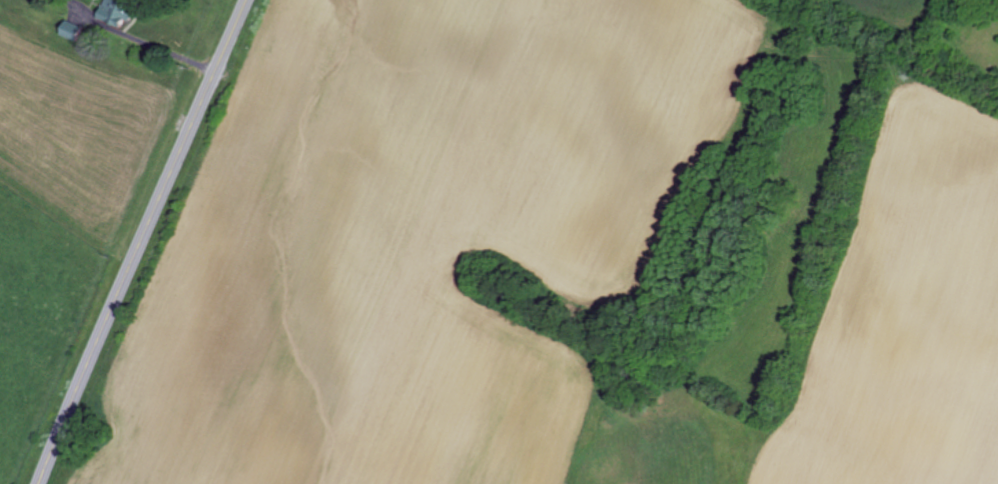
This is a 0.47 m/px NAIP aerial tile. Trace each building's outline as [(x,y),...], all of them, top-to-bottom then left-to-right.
[(138,4),(129,0),(107,0),(99,17),(123,27),(126,18),(132,20),(138,4)] [(81,40),(85,25),(66,20),(62,35),(81,40)]
